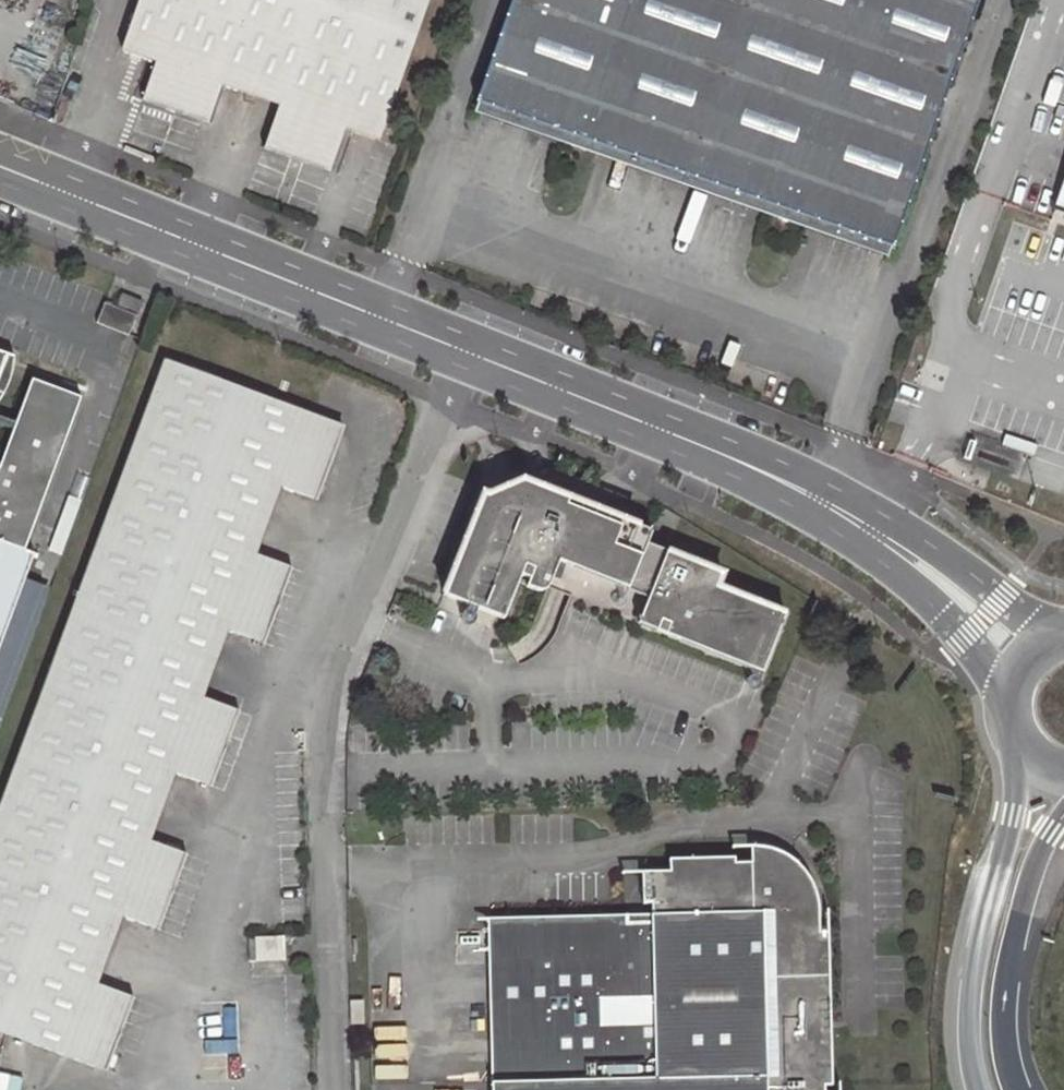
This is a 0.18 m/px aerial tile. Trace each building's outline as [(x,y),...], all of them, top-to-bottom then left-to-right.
[(120,51),(153,63),(139,100),(205,124),(218,86),(276,107),(265,144),(329,166),(343,130),(375,142),(425,0),(137,0),(120,51)] [(975,0),(511,0),(476,100),(889,244),(975,0)] [(1053,208),(1063,212),(1063,177),(1053,208)] [(236,712),(204,700),(230,630),(262,641),(288,568),(258,557),(283,488),(315,499),(329,458),(332,450),(333,440),(330,432),(328,430),(325,425),(319,422),(162,363),(0,799),(0,1034),(101,1073),(128,999),(96,986),(122,918),(155,930),(183,856),(150,843),(176,777),(208,788),(236,712)] [(31,555),(23,551),(78,399),(28,378),(0,452),(0,640),(31,555)] [(531,577),(527,585),(539,589),(545,589),(550,585),(560,560),(650,595),(640,621),(764,671),(787,612),(719,585),(724,572),(649,542),(654,530),(525,478),(489,494),(484,492),(443,593),(505,618),(522,574),(531,577)] [(827,1085),(833,1085),(827,934),(820,934),(819,905),(817,895),(813,883),(805,871),(794,860),(784,854),(775,850),(765,847),(753,847),(751,847),(750,862),(734,863),(732,856),(667,859),(665,871),(639,872),(640,913),(484,920),(490,1089),(827,1089),(827,1085)] [(284,937),(248,938),(249,958),(285,957),(284,937)]
